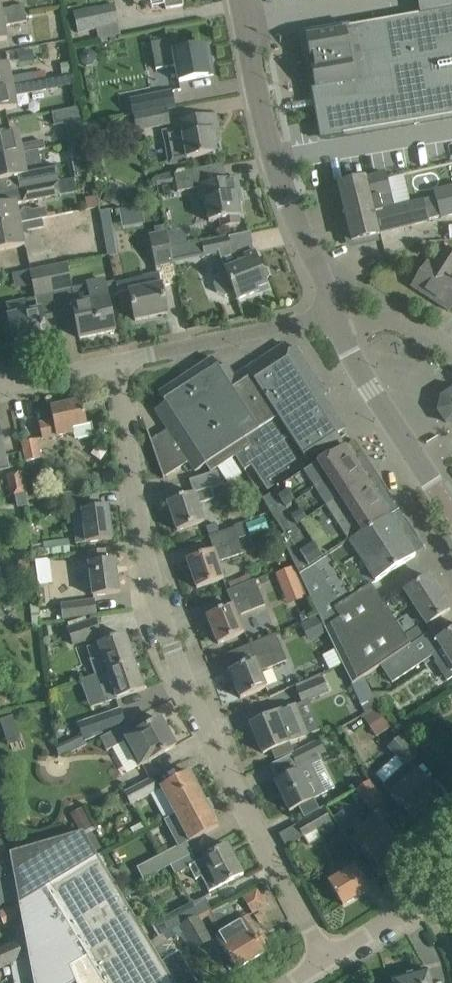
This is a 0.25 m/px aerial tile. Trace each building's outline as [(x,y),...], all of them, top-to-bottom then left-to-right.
[(151,6),(164,4),(166,10),(183,6),(182,0),(150,0),(151,6)] [(25,13),(24,5),(1,10),(0,3),(0,18),(25,13)] [(113,5),(74,13),(79,33),(118,24),(113,5)] [(305,34),(311,64),(324,138),(325,138),(344,135),(418,122),(451,116),(451,8),(420,14),(305,34)] [(0,18),(0,41),(7,40),(5,26),(27,21),(25,13),(0,18)] [(172,40),(153,44),(155,57),(157,69),(176,66),(179,82),(194,79),(213,75),(209,53),(204,54),(203,46),(183,50),(174,51),(172,40)] [(12,49),(14,61),(41,57),(39,45),(12,49)] [(73,73),(71,62),(60,64),(62,75),(73,73)] [(0,66),(0,88),(35,81),(33,73),(11,78),(8,64),(0,66)] [(0,88),(0,111),(17,108),(14,94),(37,89),(35,81),(0,88)] [(171,92),(129,100),(133,116),(167,109),(174,107),(171,92)] [(79,108),(53,113),(56,125),(66,123),(82,120),(79,108)] [(167,109),(133,116),(133,117),(136,129),(136,131),(170,124),(167,109)] [(176,128),(161,131),(167,162),(187,159),(199,156),(218,153),(214,130),(218,130),(216,114),(196,118),(175,122),(176,128)] [(100,128),(86,129),(87,141),(100,141),(100,128)] [(0,135),(0,158),(39,151),(45,149),(43,141),(21,146),(18,132),(0,135)] [(76,177),(92,174),(87,152),(85,141),(72,144),(74,155),(72,156),(76,177)] [(0,158),(0,181),(9,179),(17,177),(19,189),(33,186),(45,184),(59,181),(55,165),(42,168),(39,151),(0,158)] [(373,171),(371,163),(359,166),(360,174),(373,171)] [(181,172),(174,173),(176,183),(178,193),(184,191),(198,189),(200,201),(205,200),(209,222),(219,220),(221,228),(241,224),(240,216),(236,194),(240,193),(237,177),(226,180),(203,184),(200,169),(181,172)] [(338,185),(351,241),(371,237),(379,235),(379,233),(428,221),(428,220),(440,217),(441,218),(451,215),(451,185),(434,189),(434,192),(435,196),(423,200),(395,206),(393,202),(389,182),(387,173),(357,180),(338,185)] [(59,181),(61,195),(77,192),(74,178),(59,181)] [(112,183),(105,198),(120,204),(126,190),(112,183)] [(33,186),(19,189),(22,203),(47,198),(45,184),(33,186)] [(96,197),(86,199),(88,209),(98,207),(96,197)] [(43,219),(48,218),(48,217),(46,208),(33,210),(29,208),(22,209),(20,213),(18,213),(16,204),(16,202),(0,205),(0,228),(43,219)] [(0,228),(0,250),(7,249),(24,246),(22,232),(44,227),(43,219),(0,228)] [(156,234),(149,235),(156,267),(157,274),(158,274),(161,285),(162,286),(177,283),(173,262),(170,249),(167,232),(165,225),(154,228),(156,234)] [(112,233),(103,234),(106,247),(107,256),(116,254),(112,233)] [(229,237),(202,243),(204,256),(219,253),(232,250),(232,249),(229,237)] [(217,276),(213,284),(217,293),(225,297),(234,293),(237,300),(259,291),(258,288),(268,285),(266,279),(270,277),(270,276),(268,269),(263,271),(252,244),(240,247),(232,249),(232,250),(219,253),(225,270),(226,272),(217,276)] [(412,287),(449,311),(451,306),(451,252),(441,244),(428,264),(427,263),(422,270),(412,287)] [(59,264),(48,267),(53,292),(71,288),(66,263),(59,264)] [(48,267),(31,270),(36,296),(53,292),(48,267)] [(145,285),(128,288),(129,291),(131,301),(135,321),(167,314),(163,295),(162,286),(161,285),(158,274),(157,274),(144,277),(145,285)] [(92,301),(73,305),(76,319),(80,339),(115,331),(111,313),(104,280),(88,284),(92,301)] [(8,317),(3,318),(6,333),(12,332),(15,346),(47,339),(43,320),(41,310),(39,310),(25,313),(22,302),(7,305),(10,317),(8,317)] [(148,431),(147,431),(163,478),(164,478),(164,477),(189,461),(195,471),(205,465),(210,473),(235,456),(244,470),(251,466),(267,491),(299,470),(341,443),(336,435),(342,431),(327,408),(321,411),(314,401),(320,397),(312,386),(313,386),(315,377),(295,346),(288,351),(284,344),(234,377),(226,364),(219,368),(212,358),(186,376),(159,393),(165,403),(155,410),(167,429),(151,440),(148,431)] [(439,411),(447,423),(451,424),(451,391),(442,397),(439,411)] [(53,420),(39,423),(42,439),(56,436),(57,437),(74,433),(75,438),(79,440),(95,437),(93,427),(88,429),(87,424),(82,401),(50,407),(53,420)] [(36,440),(22,443),(26,461),(40,458),(36,440)] [(301,474),(264,499),(284,535),(280,537),(298,575),(345,545),(389,516),(388,515),(394,511),(395,507),(376,478),(352,442),(344,447),(327,458),(318,464),(301,474)] [(232,459),(218,468),(228,484),(242,474),(232,459)] [(8,473),(14,494),(30,490),(25,469),(8,473)] [(194,493),(167,502),(177,531),(196,525),(204,522),(198,504),(214,499),(210,488),(222,484),(217,471),(210,473),(189,480),(194,493)] [(249,477),(246,478),(260,516),(271,512),(249,477)] [(81,510),(71,512),(76,544),(85,543),(92,542),(112,539),(108,506),(99,507),(97,496),(81,499),(83,510),(81,510)] [(345,545),(298,575),(324,629),(335,650),(341,665),(351,685),(362,678),(380,665),(380,666),(410,646),(410,645),(403,635),(392,617),(384,605),(377,595),(371,585),(415,556),(414,554),(420,550),(421,545),(416,536),(411,535),(406,528),(407,524),(402,515),(396,514),(391,519),(389,516),(345,545)] [(262,520),(249,525),(252,535),(265,531),(262,520)] [(214,551),(187,560),(196,588),(215,582),(223,579),(218,562),(233,557),(243,553),(240,543),(239,539),(247,536),(242,523),(234,525),(235,528),(228,530),(209,536),(214,551)] [(43,544),(33,545),(34,558),(45,556),(45,557),(71,554),(69,539),(43,542),(43,544)] [(105,550),(88,552),(90,563),(89,563),(93,596),(99,595),(119,593),(115,560),(106,561),(105,550)] [(21,559),(15,569),(24,575),(31,566),(21,559)] [(292,567),(278,573),(285,593),(300,587),(297,578),(292,567)] [(428,576),(384,605),(392,617),(412,604),(426,625),(450,610),(428,576)] [(233,605),(206,616),(218,644),(236,636),(244,633),(237,616),(253,610),(265,605),(255,580),(246,584),(227,591),(233,605)] [(94,600),(60,605),(61,615),(62,618),(96,614),(94,600)] [(39,604),(30,604),(33,628),(42,628),(39,604)] [(315,617),(301,624),(309,641),(323,634),(315,617)] [(70,629),(68,630),(73,645),(101,635),(95,620),(86,623),(70,629)] [(52,626),(42,628),(45,638),(54,636),(52,626)] [(380,666),(392,684),(432,656),(436,661),(435,662),(447,681),(451,678),(451,630),(437,640),(431,631),(423,636),(414,642),(410,645),(410,646),(380,666)] [(98,644),(86,648),(91,662),(96,676),(107,672),(134,662),(125,634),(106,641),(98,644)] [(255,660),(229,671),(240,698),(259,691),(266,688),(259,671),(275,665),(287,660),(276,634),(268,637),(249,645),(255,660)] [(107,672),(96,676),(106,703),(117,699),(125,696),(144,690),(134,662),(107,672)] [(324,678),(296,689),(302,702),(329,691),(325,682),(324,678)] [(363,679),(352,685),(366,713),(379,704),(363,679)] [(269,716),(251,724),(263,753),(281,746),(286,744),(304,737),(309,734),(297,705),(291,707),(274,714),(269,716)] [(381,706),(364,717),(371,727),(387,717),(381,706)] [(93,719),(77,724),(81,736),(84,743),(100,737),(98,732),(124,723),(120,709),(93,719)] [(0,720),(0,722),(6,738),(19,734),(14,716),(0,720)] [(124,725),(99,739),(100,739),(105,749),(107,752),(113,749),(124,742),(138,767),(158,756),(175,746),(160,719),(145,727),(142,728),(134,733),(129,736),(124,725)] [(411,719),(400,727),(405,735),(417,727),(411,719)] [(403,765),(383,784),(391,793),(390,794),(398,803),(412,818),(439,793),(426,778),(417,769),(417,770),(410,762),(417,755),(400,736),(387,748),(403,765)] [(277,781),(275,782),(289,811),(298,806),(307,802),(313,799),(326,792),(312,765),(321,761),(318,755),(326,751),(321,740),(309,746),(291,755),(299,770),(277,781)] [(171,781),(159,787),(174,815),(204,799),(189,771),(171,781)] [(151,778),(123,792),(130,805),(158,790),(151,778)] [(370,781),(356,791),(370,810),(384,801),(370,781)] [(204,799),(174,815),(189,843),(201,836),(218,827),(204,799)] [(83,809),(71,815),(80,833),(92,826),(83,809)] [(305,820),(296,825),(303,837),(304,836),(317,829),(322,838),(336,830),(335,828),(323,809),(319,812),(305,820)] [(378,818),(355,835),(362,845),(370,855),(382,872),(397,860),(394,856),(403,849),(392,833),(387,826),(385,828),(378,818)] [(10,854),(16,886),(19,906),(28,957),(32,982),(75,982),(76,982),(173,982),(161,963),(176,954),(166,937),(163,938),(161,936),(153,940),(149,943),(96,854),(88,841),(83,833),(10,854)] [(0,843),(0,862),(6,859),(9,857),(2,842),(0,843)] [(185,842),(136,867),(143,879),(143,880),(171,866),(191,855),(185,842)] [(195,862),(187,866),(189,869),(195,880),(200,878),(208,893),(226,884),(243,874),(228,845),(210,854),(195,862)] [(345,871),(328,882),(343,906),(369,890),(355,866),(345,871)] [(204,897),(155,923),(158,929),(161,936),(163,938),(166,937),(164,934),(181,926),(182,928),(212,912),(211,910),(204,897)] [(0,911),(0,916),(4,925),(18,919),(13,905),(0,911)] [(212,912),(182,928),(191,947),(193,949),(210,940),(200,922),(208,917),(213,925),(217,923),(212,912)] [(230,927),(215,935),(225,952),(236,970),(250,961),(264,953),(254,935),(258,933),(248,916),(230,927)] [(0,948),(0,968),(11,963),(15,982),(32,982),(28,957),(24,958),(24,957),(17,941),(0,948)] [(392,978),(393,982),(430,982),(426,969),(392,978)]
